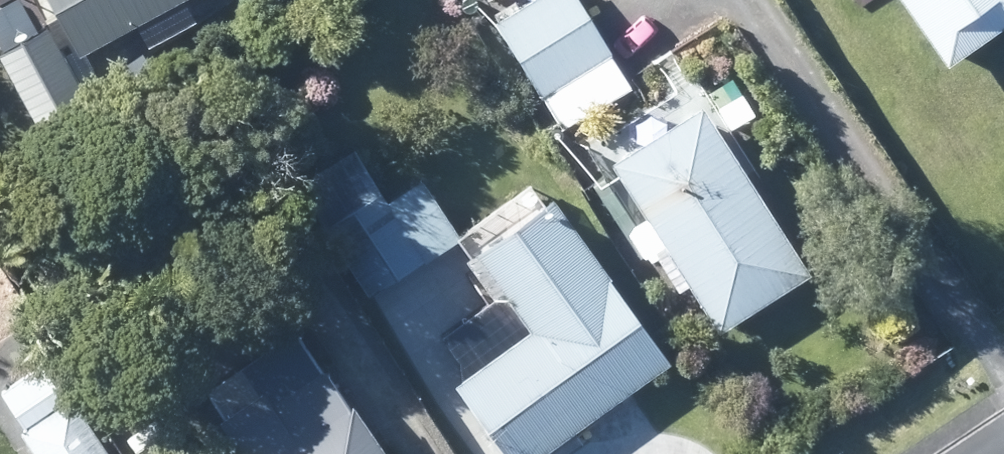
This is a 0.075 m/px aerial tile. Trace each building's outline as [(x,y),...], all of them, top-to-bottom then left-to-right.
[(87,58),(111,45),(125,36),(192,0),(55,0),(87,58)] [(503,20),(501,22),(566,132),(637,89),(623,66),(586,5),(583,0),(491,0),(503,20)] [(955,68),(1003,33),(1003,0),(907,0),(955,68)] [(139,60),(119,73),(127,84),(146,71),(139,60)] [(724,108),(736,130),(762,118),(748,94),(724,108)] [(619,165),(724,331),(815,274),(710,108),(619,165)] [(461,242),(466,239),(428,180),(393,201),(361,149),(294,190),(330,247),(336,243),(370,298),(461,242)] [(599,187),(645,257),(657,249),(611,178),(599,187)] [(636,395),(678,365),(561,198),(481,253),(487,259),(509,292),(491,305),(448,335),(465,362),(466,383),(515,453),(549,453),(636,395)] [(303,331),(279,347),(253,366),(212,395),(229,417),(224,420),(248,453),(386,453),(303,331)] [(39,346),(0,372),(0,388),(1,389),(28,428),(24,433),(38,453),(113,453),(39,346)]
